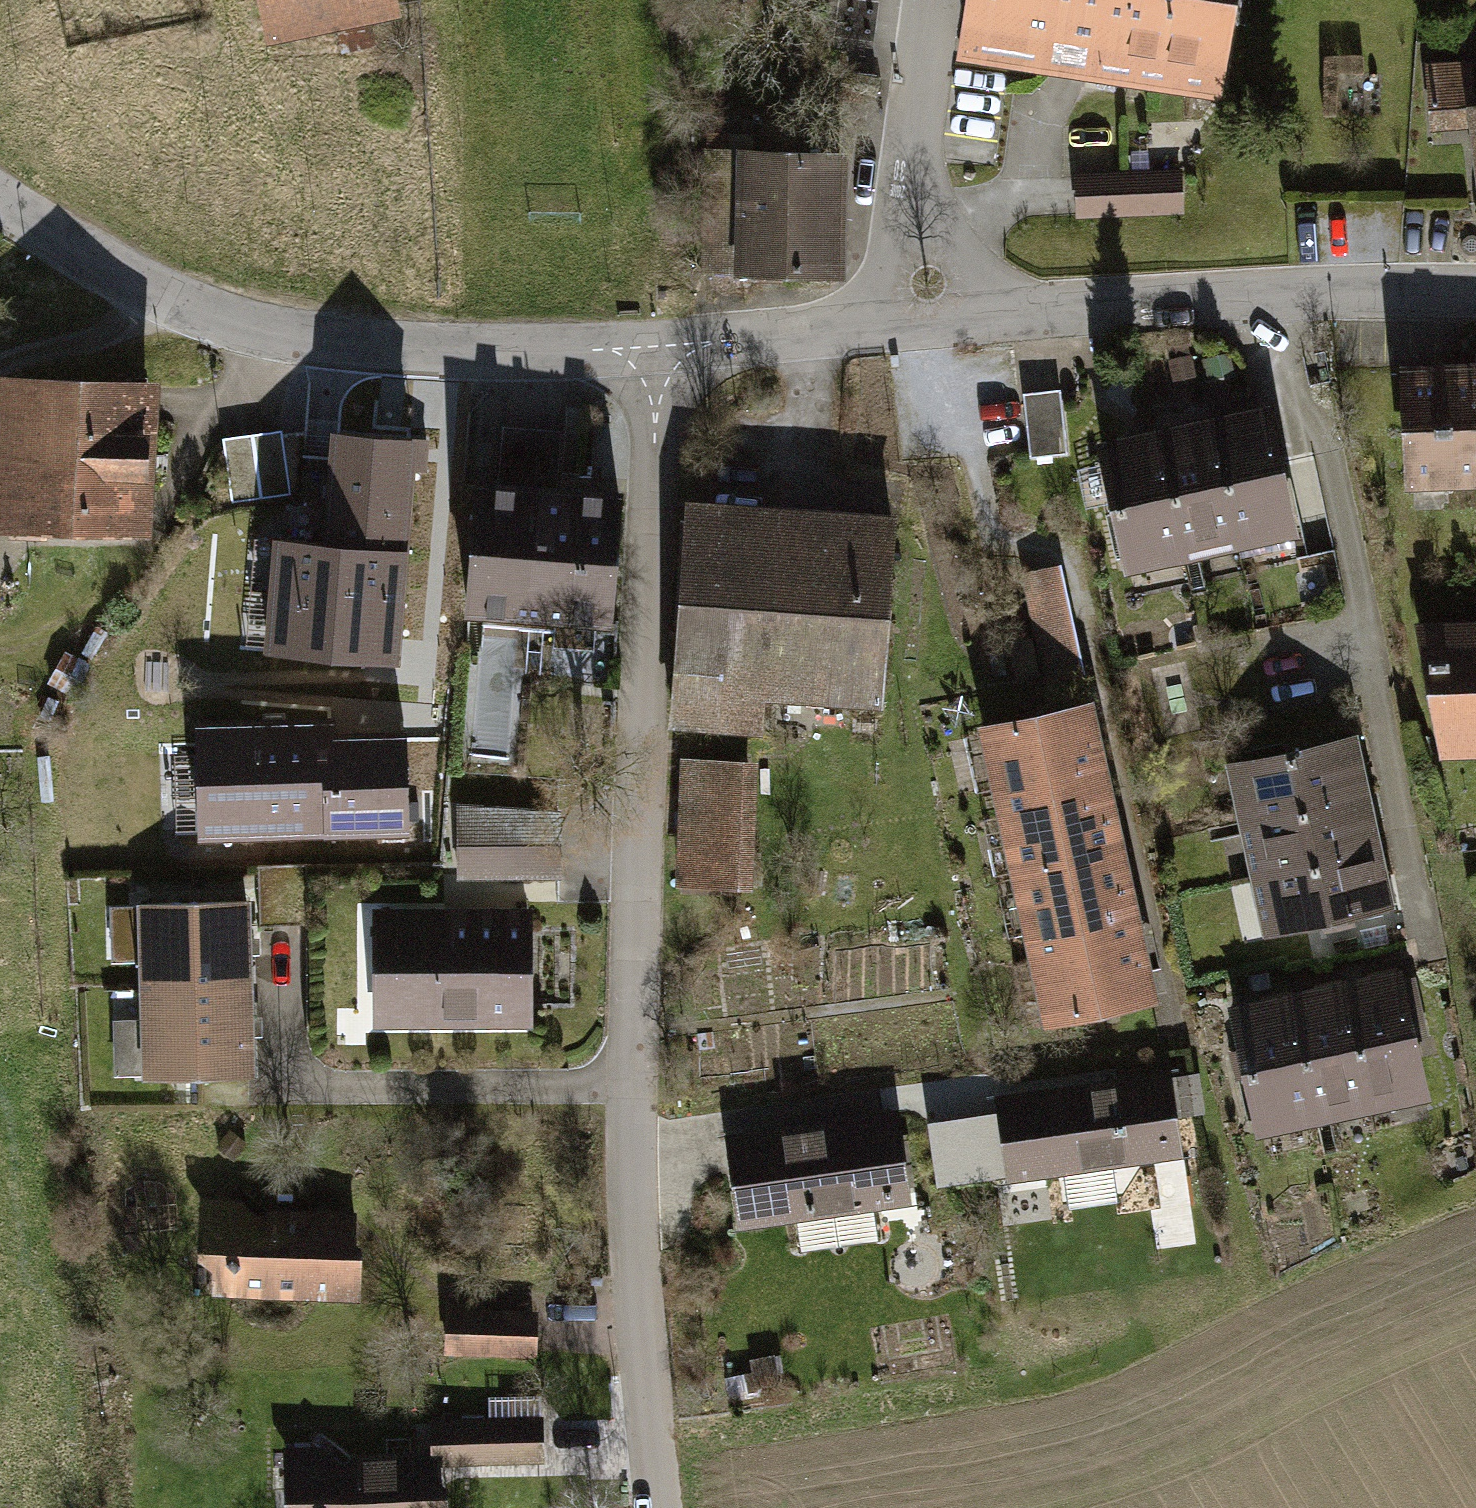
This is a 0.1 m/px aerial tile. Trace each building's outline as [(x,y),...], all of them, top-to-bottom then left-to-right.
[(967,44),(1093,65),(1104,0),(974,0),(967,44)] [(1093,65),(1214,86),(1231,3),(1210,0),(1104,0),(1093,65)] [(850,157),(725,152),(719,282),(844,288),(850,157)] [(1183,157),(1071,164),(1075,228),(1187,221),(1183,157)] [(1475,485),(1475,366),(1406,369),(1410,488),(1475,485)] [(5,590),(6,539),(147,542),(150,387),(1,384),(0,413),(0,590),(5,590)] [(1053,393),(1015,398),(1024,457),(1061,452),(1053,393)] [(1260,407),(1205,418),(1239,566),(1292,553),(1260,407)] [(1205,418),(1146,432),(1181,579),(1239,566),(1205,418)] [(563,430),(507,434),(510,475),(566,470),(563,430)] [(278,539),(270,653),(404,662),(420,437),(332,431),(324,542),(278,539)] [(1089,445),(1124,595),(1181,579),(1146,432),(1089,445)] [(629,492),(466,479),(455,619),(618,632),(629,492)] [(882,721),(897,519),(682,503),(666,705),(882,721)] [(1050,561),(1009,569),(1034,690),(1074,682),(1050,561)] [(1424,763),(1475,760),(1475,625),(1415,629),(1424,763)] [(957,731),(974,807),(1098,779),(1081,703),(957,731)] [(339,716),(195,718),(197,839),(412,836),(410,729),(339,730),(339,716)] [(1213,768),(1225,825),(1358,798),(1344,739),(1213,768)] [(749,766),(673,763),(668,891),(744,894),(749,766)] [(974,807),(992,884),(1116,856),(1098,779),(974,807)] [(1358,798),(1225,825),(1239,884),(1371,856),(1358,798)] [(552,807),(444,806),(443,881),(552,882),(552,807)] [(992,884),(1009,962),(1134,935),(1116,856),(992,884)] [(1371,856),(1239,884),(1252,946),(1384,918),(1371,856)] [(260,905),(148,911),(152,1000),(266,996),(260,905)] [(362,906),(362,1016),(541,1015),(540,905),(362,906)] [(1009,962),(1027,1041),(1152,1013),(1134,935),(1009,962)] [(1389,973),(1331,985),(1360,1116),(1418,1103),(1389,973)] [(1331,985),(1274,998),(1303,1128),(1360,1116),(1331,985)] [(266,996),(152,1000),(155,1095),(270,1091),(266,996)] [(1218,1010),(1247,1141),(1303,1128),(1274,998),(1218,1010)] [(1178,1068),(1184,1116),(1208,1113),(1202,1065),(1178,1068)] [(982,1099),(995,1185),(1171,1160),(1159,1074),(982,1099)] [(720,1140),(735,1240),(913,1212),(898,1113),(720,1140)] [(202,1213),(198,1305),(375,1313),(379,1221),(202,1213)] [(541,1306),(442,1303),(440,1365),(540,1367),(541,1306)] [(283,1462),(285,1507),(450,1507),(448,1464),(543,1460),(541,1415),(418,1421),(419,1456),(283,1462)]
